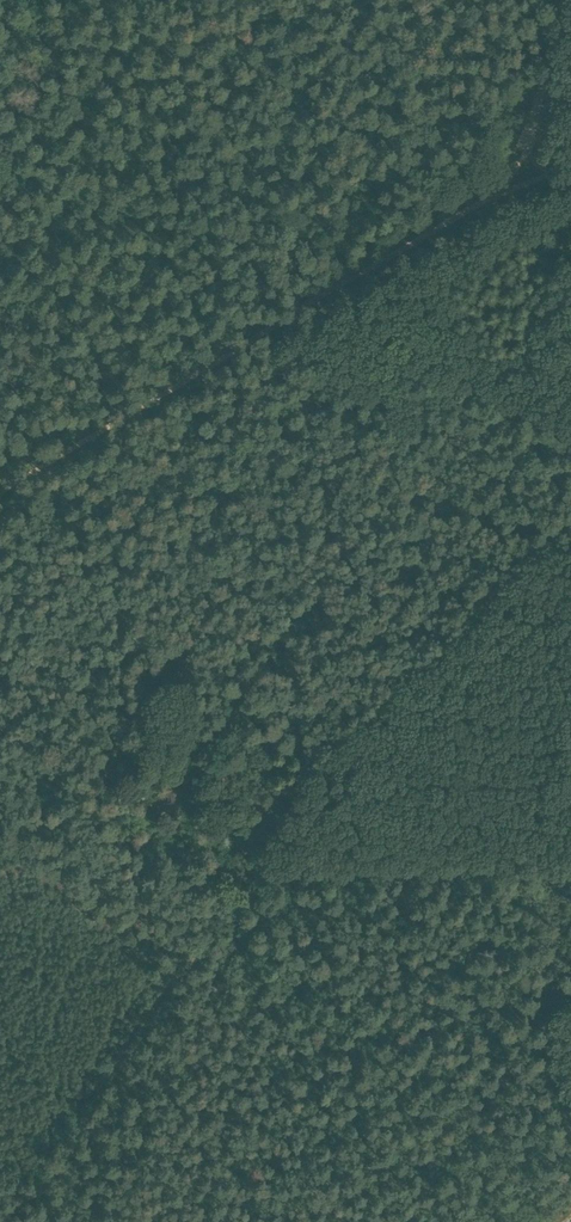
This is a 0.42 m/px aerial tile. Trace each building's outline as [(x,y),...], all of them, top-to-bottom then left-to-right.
[(205,782),(200,777),(191,788),(196,793),(205,782)]
